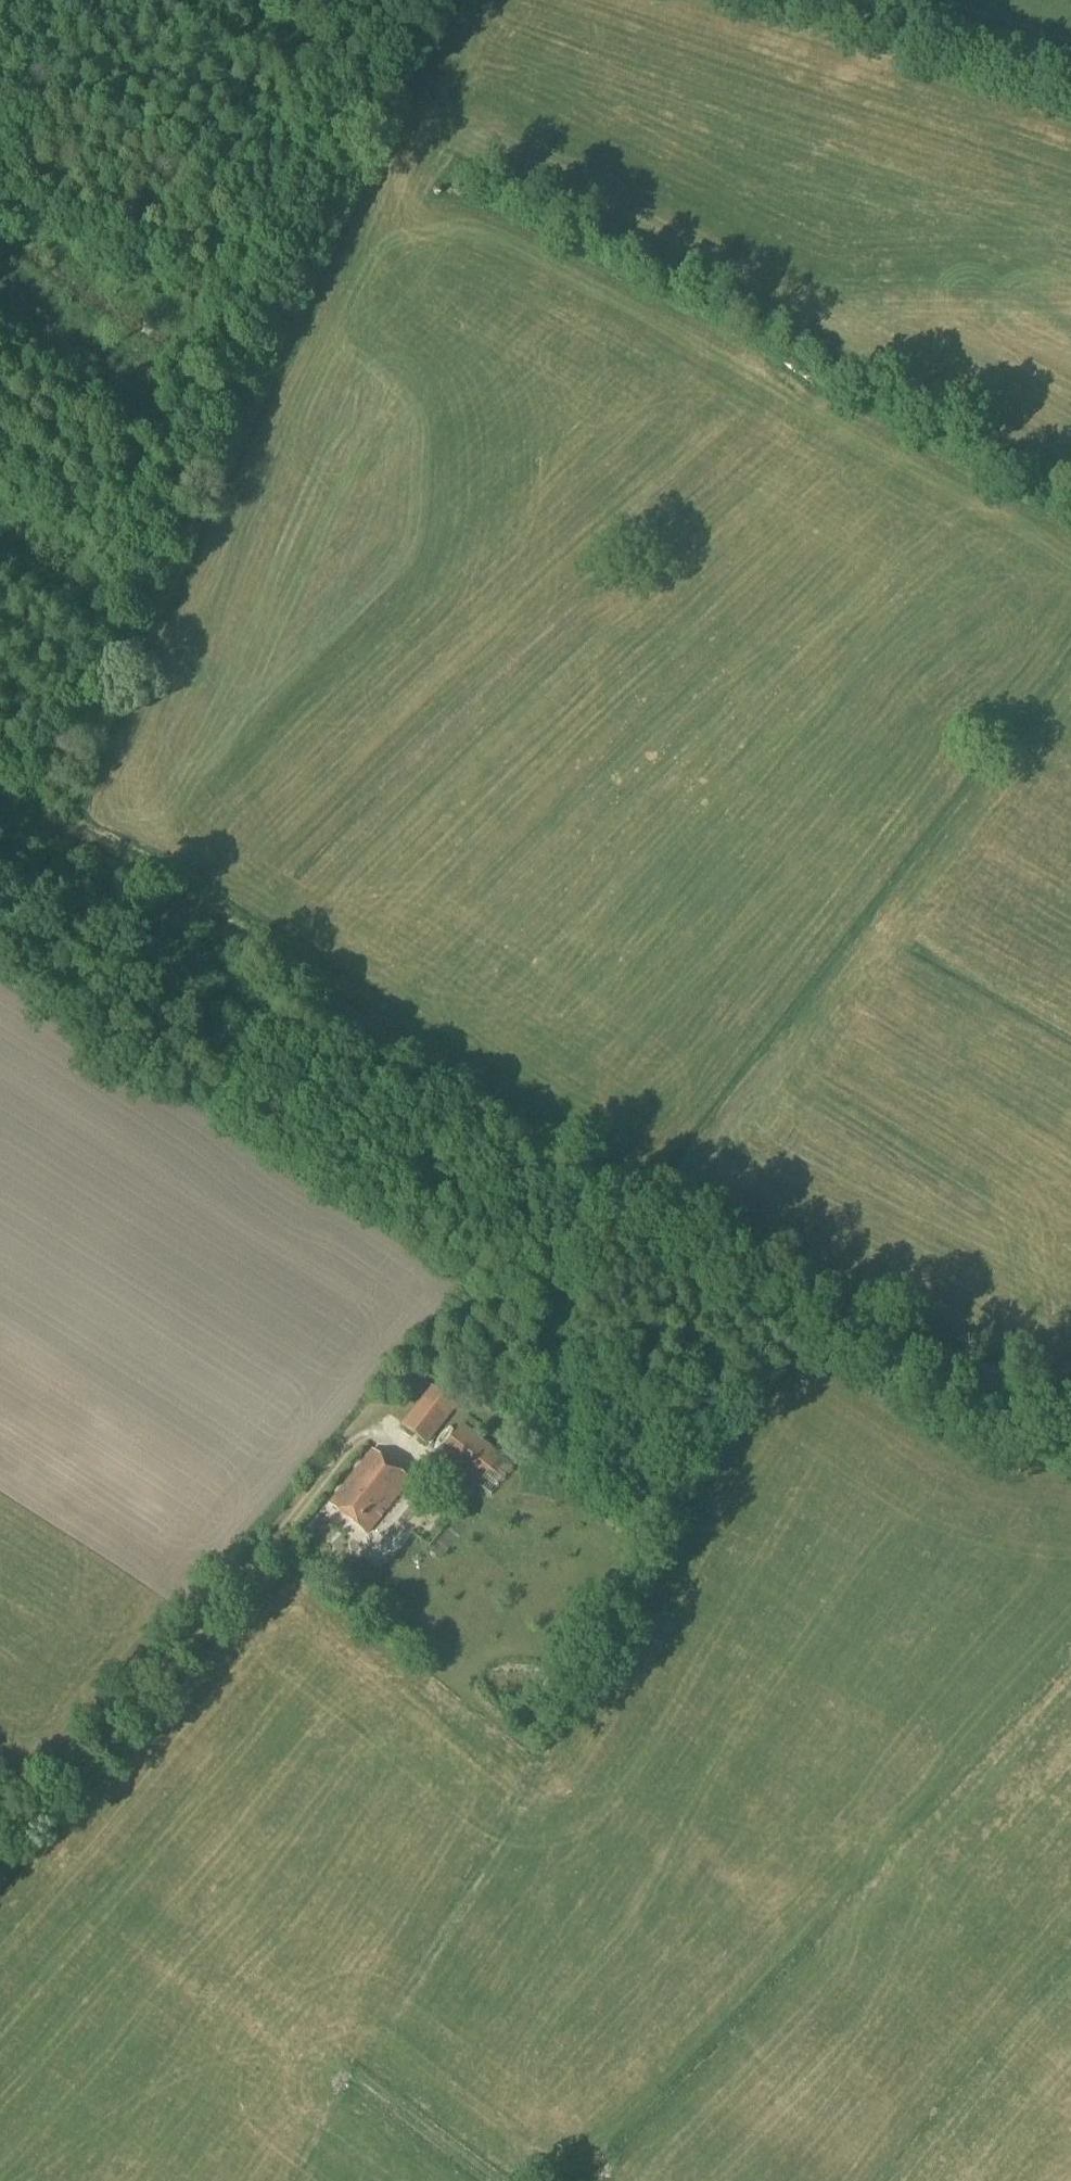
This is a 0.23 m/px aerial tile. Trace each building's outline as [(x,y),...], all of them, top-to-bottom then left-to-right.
[(402,1425),(427,1445),(457,1407),(432,1387),(402,1425)] [(437,1456),(489,1497),(513,1466),(462,1425),(437,1456)] [(330,1504),(368,1534),(411,1481),(372,1451),(330,1504)] [(521,1477),(515,1486),(529,1495),(535,1486),(521,1477)]
